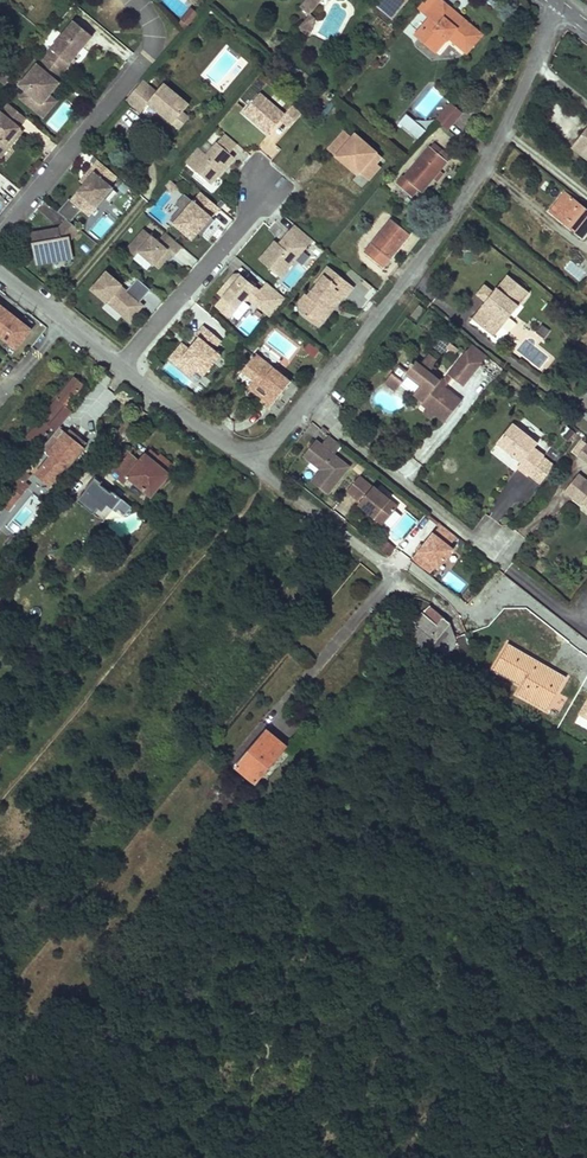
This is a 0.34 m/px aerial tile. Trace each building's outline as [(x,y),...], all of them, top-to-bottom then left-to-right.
[(322,0),(306,0),(301,6),(310,14),(322,0)] [(375,4),(392,19),(408,0),(378,0),(375,4)] [(414,36),(429,48),(431,46),(440,35),(447,41),(449,38),(467,53),(483,35),(458,14),(454,19),(448,14),(452,9),(441,0),(436,0),(424,14),(429,18),(414,36)] [(424,14),(436,0),(423,0),(417,8),(424,14)] [(186,30),(198,15),(190,9),(178,24),(186,30)] [(458,14),(452,9),(448,14),(454,19),(458,14)] [(310,14),(306,18),(309,21),(306,27),(302,31),(308,35),(311,31),(314,18),(310,14)] [(309,21),(306,18),(299,27),(302,31),(306,27),(309,21)] [(62,71),(92,36),(74,21),(44,56),(62,71)] [(431,46),(438,52),(447,41),(440,35),(431,46)] [(48,95),(46,93),(49,89),(53,89),(58,83),(55,80),(62,71),(44,56),(20,85),(27,90),(21,98),(35,110),(48,95)] [(3,85),(8,78),(0,71),(0,83),(3,85)] [(126,100),(133,106),(149,86),(143,80),(126,100)] [(149,86),(133,106),(141,113),(148,103),(159,112),(161,110),(164,113),(162,115),(173,124),(182,112),(189,105),(164,84),(157,92),(149,86)] [(292,106),(285,115),(260,94),(243,113),(268,134),(281,120),(290,127),(301,113),(292,106)] [(42,116),(55,101),(48,95),(35,110),(42,116)] [(450,102),(435,120),(448,130),(463,113),(450,102)] [(17,137),(14,135),(20,128),(18,127),(26,118),(9,104),(0,114),(0,151),(6,144),(9,146),(17,137)] [(182,112),(173,124),(180,129),(189,118),(182,112)] [(426,132),(407,116),(399,125),(418,142),(426,132)] [(17,137),(22,130),(20,128),(14,135),(17,137)] [(574,144),(586,154),(586,128),(574,144)] [(445,145),(449,139),(439,132),(435,138),(445,145)] [(358,180),(361,177),(370,184),(382,170),(378,167),(384,160),(356,136),(353,140),(344,133),(328,152),(337,159),(335,160),(358,180)] [(225,134),(207,156),(198,148),(186,162),(211,184),(234,157),(230,154),(237,144),(225,134)] [(433,143),(430,147),(447,161),(450,157),(433,143)] [(9,146),(6,144),(0,151),(0,157),(9,146)] [(574,144),(572,147),(586,159),(586,154),(574,144)] [(403,176),(396,184),(411,196),(417,189),(421,192),(433,178),(439,170),(447,161),(430,147),(405,177),(403,176)] [(457,156),(460,161),(466,157),(463,152),(457,156)] [(108,203),(125,184),(98,161),(90,171),(94,174),(84,186),(70,201),(87,216),(103,199),(108,203)] [(433,178),(436,181),(443,173),(439,170),(433,178)] [(90,171),(80,182),(84,186),(94,174),(90,171)] [(174,194),(178,189),(169,181),(165,186),(174,194)] [(206,231),(214,221),(211,218),(219,209),(201,193),(193,202),(184,195),(175,205),(180,209),(184,213),(174,224),(192,240),(198,233),(202,228),(206,231)] [(550,211),(582,237),(586,231),(586,211),(565,193),(550,211)] [(180,209),(170,221),(174,224),(184,213),(180,209)] [(283,216),(271,230),(280,238),(292,224),(283,216)] [(63,251),(70,249),(68,238),(72,238),(79,230),(66,219),(59,228),(31,233),(36,263),(64,258),(63,251)] [(392,219),(372,244),(376,248),(370,256),(383,266),(410,234),(392,219)] [(279,244),(278,245),(275,249),(271,246),(259,260),(281,278),(312,240),(295,225),(279,244)] [(171,254),(174,257),(182,247),(165,233),(158,242),(144,230),(127,249),(135,256),(139,252),(154,266),(158,269),(171,254)] [(372,244),(365,252),(370,256),(376,248),(372,244)] [(64,258),(71,256),(70,249),(63,251),(64,258)] [(139,252),(135,256),(133,259),(148,273),(154,266),(139,252)] [(335,306),(343,296),(345,297),(353,287),(328,267),(316,282),(318,284),(309,296),(306,294),(300,302),(301,313),(312,322),(323,320),(329,313),(328,309),(333,304),(335,306)] [(136,281),(127,292),(106,274),(90,292),(129,326),(144,308),(140,304),(150,292),(136,281)] [(243,300),(250,300),(270,317),(286,298),(267,283),(260,292),(239,275),(234,276),(219,293),(224,298),(216,306),(229,317),(243,300)] [(529,293),(507,275),(494,291),(485,302),(472,319),(494,337),(529,293)] [(476,294),(485,302),(494,291),(484,284),(476,294)] [(14,350),(32,327),(0,301),(0,338),(14,350)] [(410,315),(416,320),(425,309),(419,305),(410,315)] [(188,349),(183,344),(165,366),(197,392),(224,359),(215,352),(223,342),(205,328),(188,349)] [(472,343),(448,374),(452,377),(463,386),(487,356),(472,343)] [(14,357),(4,348),(2,351),(0,350),(0,375),(14,357)] [(266,362),(270,356),(260,348),(255,354),(266,362)] [(294,348),(288,355),(303,367),(309,360),(294,348)] [(440,380),(434,376),(429,372),(438,361),(428,353),(420,364),(415,361),(407,371),(422,383),(414,394),(423,401),(421,403),(426,407),(435,414),(444,422),(461,400),(444,387),(438,382),(440,380)] [(266,362),(255,354),(243,369),(256,380),(260,383),(254,391),(263,398),(261,400),(270,407),(290,382),(266,362)] [(14,357),(0,375),(0,382),(18,360),(14,357)] [(401,379),(392,372),(385,382),(396,390),(401,384),(403,381),(401,379)] [(435,374),(434,376),(440,380),(438,382),(444,387),(452,377),(448,374),(443,380),(435,374)] [(50,426),(56,431),(57,431),(59,428),(71,412),(65,407),(73,397),(80,402),(89,390),(74,378),(56,399),(60,402),(58,405),(54,402),(27,436),(38,445),(47,434),(45,432),(50,426)] [(260,383),(256,380),(250,387),(254,391),(260,383)] [(90,405),(99,413),(116,396),(107,387),(90,405)] [(435,414),(426,407),(423,412),(431,419),(435,414)] [(512,424),(497,443),(507,450),(508,448),(511,451),(510,453),(522,462),(517,468),(528,476),(529,474),(543,457),(544,456),(534,448),(537,443),(512,424)] [(567,428),(561,436),(570,442),(576,434),(567,428)] [(41,449),(67,470),(85,448),(65,432),(63,435),(57,431),(56,431),(41,449)] [(336,456),(343,447),(330,437),(323,446),(317,441),(305,457),(323,471),(313,483),(329,495),(351,468),(336,456)] [(586,461),(586,444),(579,454),(586,461)] [(151,451),(147,456),(155,463),(153,466),(156,469),(159,466),(169,474),(174,467),(161,456),(159,458),(151,451)] [(147,456),(146,455),(141,462),(129,452),(106,480),(117,489),(122,483),(124,484),(130,478),(136,483),(151,495),(169,474),(159,466),(156,469),(153,466),(155,463),(147,456)] [(529,474),(540,483),(553,466),(543,457),(529,474)] [(14,476),(17,479),(22,473),(17,469),(12,475),(14,476)] [(3,496),(13,504),(32,481),(22,473),(17,479),(13,483),(3,496)] [(578,474),(564,491),(574,499),(579,492),(586,497),(583,501),(583,502),(586,505),(586,482),(578,474)] [(124,515),(132,502),(90,476),(75,500),(104,519),(112,507),(124,515)] [(361,505),(373,516),(375,513),(378,516),(377,519),(385,525),(387,523),(399,509),(400,507),(379,490),(375,487),(374,488),(361,477),(349,492),(362,503),(361,505)] [(122,483),(117,489),(125,495),(136,483),(130,478),(124,484),(122,483)] [(489,515),(503,522),(520,491),(506,483),(489,515)] [(579,492),(574,499),(581,505),(583,502),(583,501),(586,497),(579,492)] [(399,509),(387,523),(391,527),(394,529),(406,514),(404,512),(399,509)] [(10,521),(7,531),(17,534),(21,524),(10,521)] [(451,548),(457,540),(440,526),(412,561),(434,579),(456,552),(451,548)] [(383,540),(376,549),(387,559),(395,549),(383,540)] [(509,590),(499,603),(506,609),(516,596),(509,590)] [(405,633),(427,652),(432,646),(439,652),(446,657),(457,644),(465,665),(479,670),(466,634),(455,638),(450,624),(451,623),(431,607),(425,614),(422,612),(405,633)] [(547,711),(566,677),(508,644),(493,670),(522,686),(534,693),(530,701),(547,711)] [(427,652),(434,658),(439,652),(432,646),(427,652)] [(522,686),(517,694),(530,701),(534,693),(522,686)] [(267,730),(237,767),(243,772),(273,736),(267,730)] [(243,772),(256,783),(286,746),(273,736),(243,772)]
